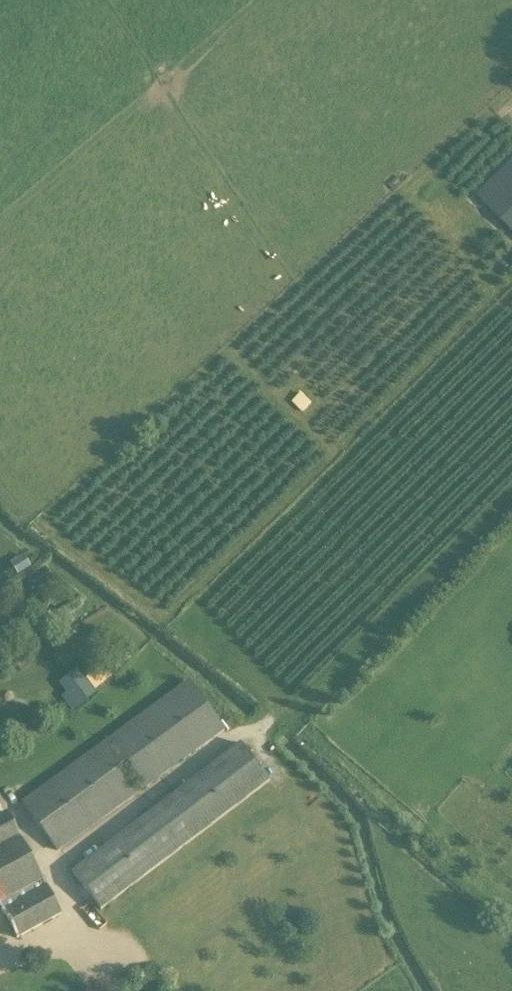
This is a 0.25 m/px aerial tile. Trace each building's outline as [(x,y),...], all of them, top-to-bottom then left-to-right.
[(475,195),(511,234),(511,159),(475,195)] [(61,682),(80,706),(95,694),(76,670),(61,682)] [(224,731),(187,680),(20,802),(56,853),(224,731)] [(239,743),(66,874),(97,915),(270,783),(239,743)] [(16,941),(61,913),(5,812),(0,815),(0,907),(16,941)]
